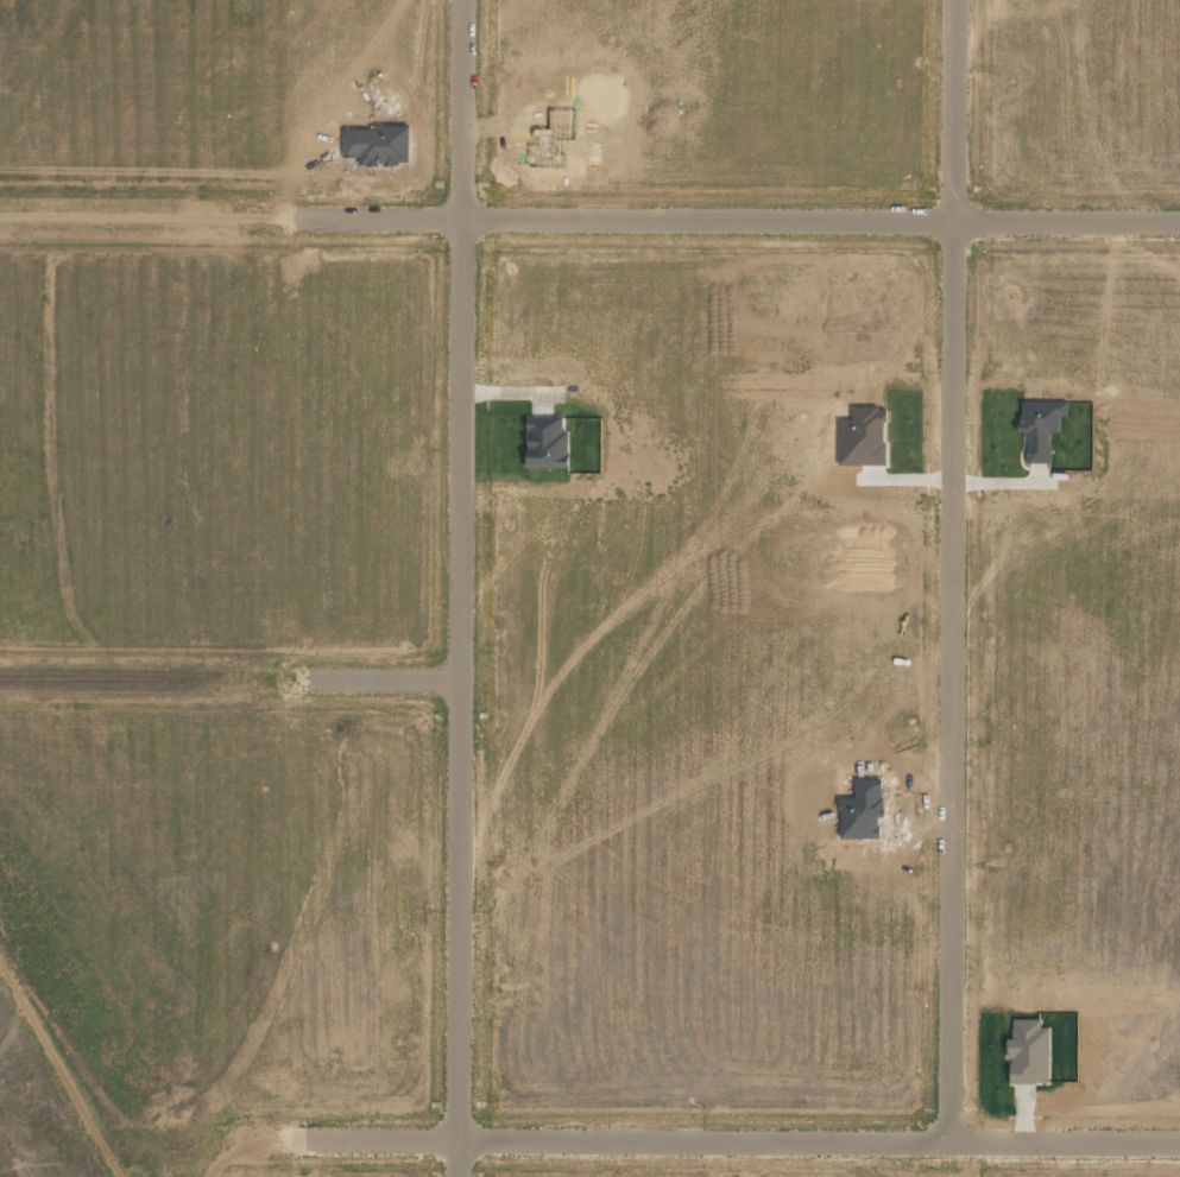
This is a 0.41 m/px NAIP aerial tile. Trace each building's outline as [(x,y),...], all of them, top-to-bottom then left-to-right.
[(1050,463),(1050,432),(1060,432),(1060,401),(1019,401),(1019,432),(1026,431),(1026,463),(1050,463)] [(839,420),(839,465),(885,464),(884,407),(852,407),(852,420),(839,420)]
